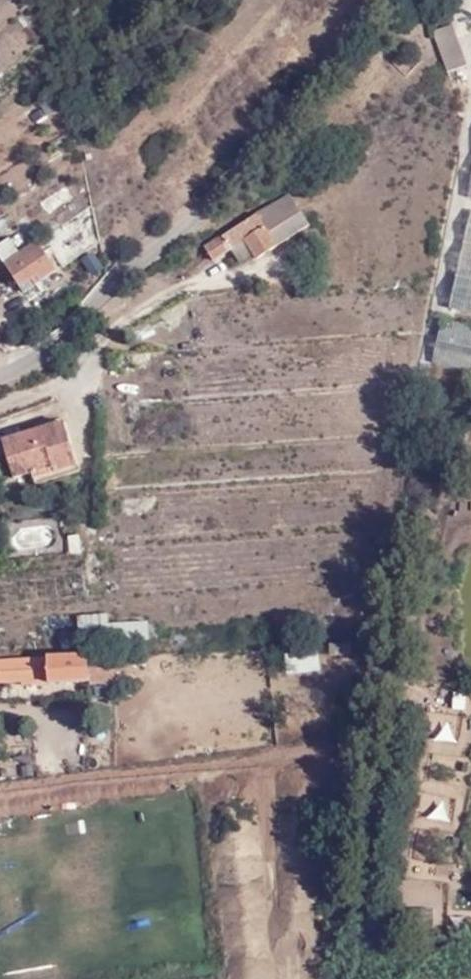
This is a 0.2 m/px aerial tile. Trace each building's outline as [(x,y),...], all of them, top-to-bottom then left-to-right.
[(466,66),(452,25),(433,32),(448,73),(466,66)] [(312,223),(293,190),(205,247),(216,263),(233,252),(244,267),(312,223)] [(0,244),(0,271),(17,290),(20,287),(20,288),(36,278),(41,283),(59,272),(57,269),(58,267),(42,248),(38,241),(37,242),(35,238),(20,252),(10,237),(0,244)] [(447,305),(435,352),(470,361),(470,312),(447,305)] [(70,471),(59,430),(0,445),(0,464),(5,482),(44,472),(46,478),(70,471)] [(0,567),(0,608),(76,601),(72,561),(0,567)] [(109,614),(78,617),(81,644),(150,641),(149,622),(109,624),(109,614)] [(0,629),(0,650),(12,650),(10,629),(0,629)] [(21,679),(21,687),(89,681),(88,654),(57,656),(0,659),(0,681),(21,679)]
